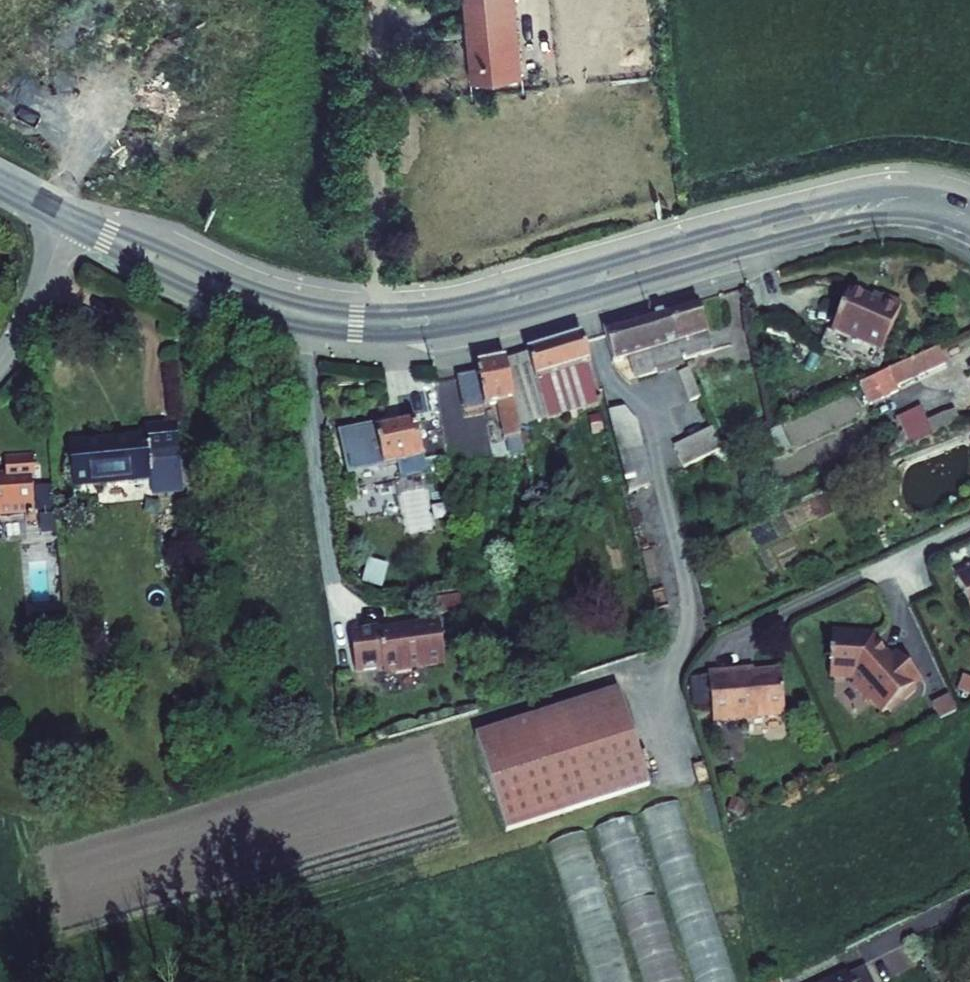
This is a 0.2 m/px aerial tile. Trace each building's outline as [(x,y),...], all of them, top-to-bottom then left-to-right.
[(467,92),(515,90),(511,0),(483,0),(464,1),(467,92)] [(833,331),(880,352),(901,306),(882,298),(880,304),(849,291),(832,331),(833,331)] [(664,313),(684,360),(712,351),(698,303),(664,313)] [(684,360),(664,313),(628,324),(644,377),(657,373),(655,369),(677,363),(684,360)] [(638,379),(644,377),(628,324),(604,332),(614,364),(632,358),(638,379)] [(880,354),(880,352),(833,331),(832,333),(827,331),(820,347),(852,361),(854,357),(879,367),(884,356),(880,354)] [(601,404),(582,338),(506,362),(518,419),(544,411),(547,420),(561,416),(555,397),(580,389),(586,408),(601,404)] [(873,380),(883,399),(898,392),(896,388),(945,364),(938,349),(873,380)] [(478,375),(457,379),(464,411),(499,404),(506,440),(509,439),(512,456),(525,453),(520,429),(518,419),(506,362),(476,368),(478,375)] [(657,374),(678,368),(677,363),(655,369),(657,373),(657,374)] [(700,397),(690,370),(679,373),(691,402),(700,397)] [(873,380),(860,386),(870,406),(883,399),(873,380)] [(586,408),(580,389),(555,397),(561,416),(586,408)] [(928,421),(921,407),(898,418),(911,446),(934,435),(928,421)] [(955,409),(928,421),(934,435),(961,422),(955,409)] [(624,410),(608,414),(620,457),(642,452),(636,425),(624,410)] [(518,419),(520,429),(547,420),(544,411),(518,419)] [(339,433),(347,476),(349,476),(424,460),(416,424),(376,432),(375,425),(339,433)] [(74,487),(151,480),(149,464),(181,461),(178,425),(146,428),(147,437),(70,445),(74,487)] [(722,451),(712,431),(688,442),(698,462),(722,451)] [(688,442),(674,449),(684,469),(698,462),(688,442)] [(629,492),(650,486),(642,452),(620,457),(629,492)] [(5,458),(7,480),(0,481),(0,515),(36,513),(36,510),(34,490),(34,485),(32,485),(31,478),(35,478),(34,456),(5,458)] [(426,475),(424,460),(349,476),(352,490),(426,475)] [(963,570),(966,576),(958,580),(969,607),(969,567),(963,570)] [(441,614),(461,611),(459,596),(439,599),(441,614)] [(379,628),(351,633),(356,672),(384,668),(385,675),(445,664),(440,623),(406,627),(406,625),(379,629),(379,628)] [(914,686),(921,680),(898,655),(891,661),(872,640),(870,640),(870,638),(832,636),(829,679),(853,680),(859,687),(859,692),(868,702),(873,702),(884,714),(887,711),(902,697),(905,701),(917,690),(914,686)] [(726,673),(709,674),(709,678),(712,706),(713,723),(785,716),(781,670),(727,676),(726,673)] [(964,677),(958,691),(969,696),(969,680),(964,677)] [(712,706),(709,678),(689,680),(692,708),(712,706)] [(484,760),(627,716),(619,691),(476,737),(484,760)] [(891,714),(905,701),(902,697),(887,711),(891,714)] [(940,720),(956,712),(949,697),(933,705),(940,720)] [(641,758),(627,716),(484,760),(498,804),(641,758)] [(650,786),(641,758),(498,804),(507,832),(650,786)] [(680,798),(645,809),(697,981),(736,981),(680,798)] [(742,815),(747,803),(733,798),(728,809),(742,815)] [(633,815),(603,824),(650,981),(683,981),(633,815)] [(587,938),(615,930),(586,830),(558,839),(587,938)] [(600,954),(608,981),(631,981),(622,948),(600,954)] [(847,976),(850,981),(872,981),(865,967),(847,976)]
